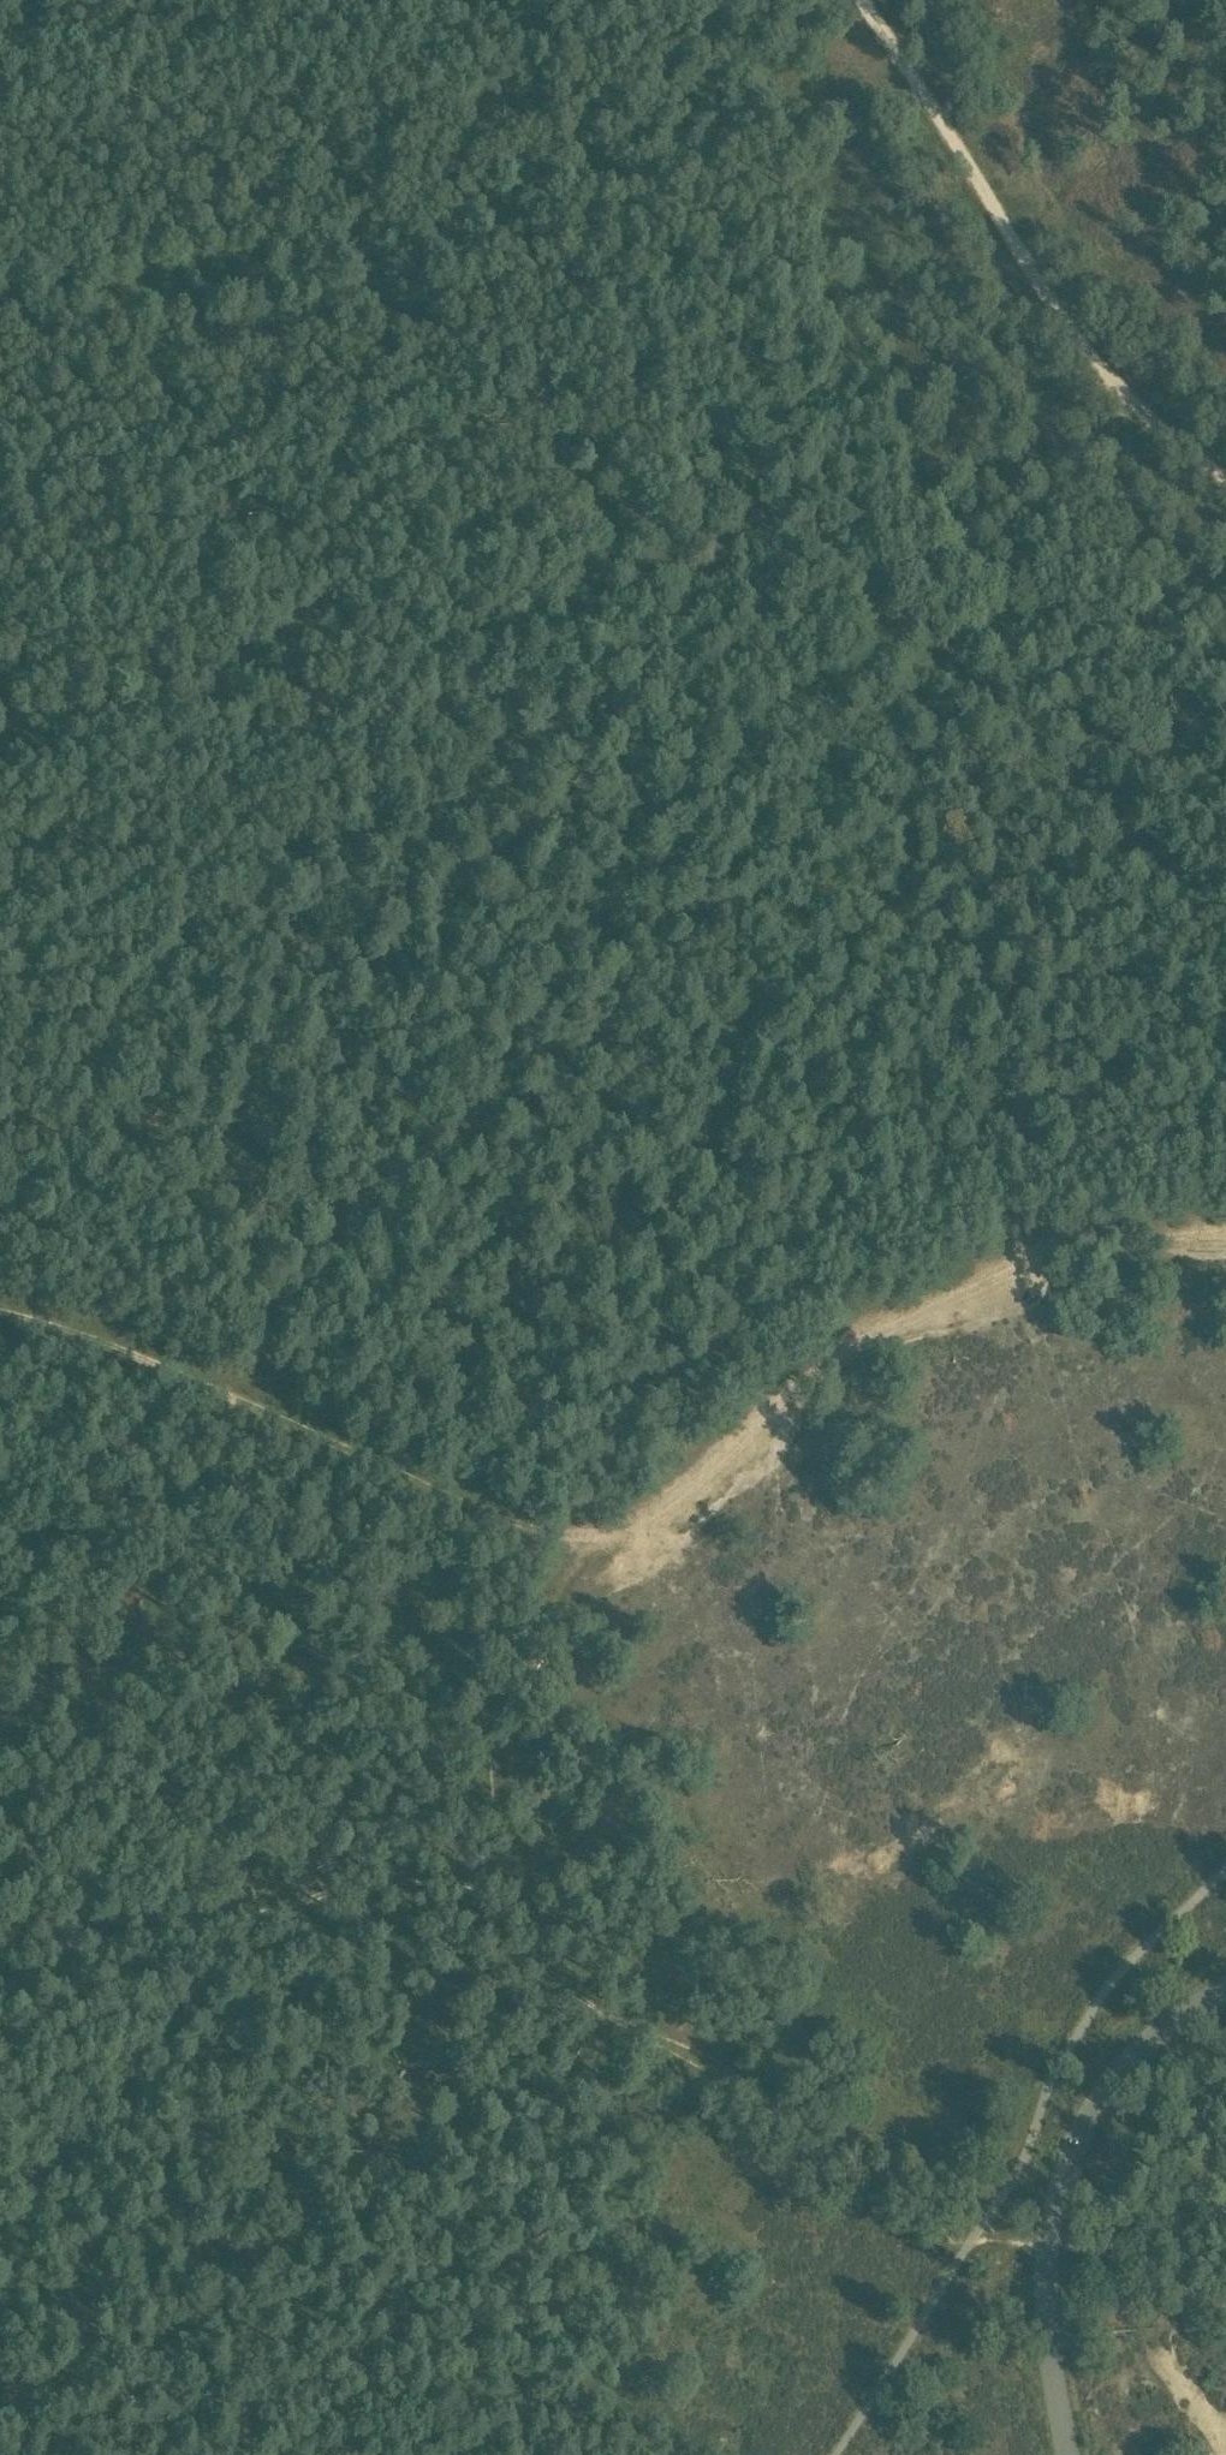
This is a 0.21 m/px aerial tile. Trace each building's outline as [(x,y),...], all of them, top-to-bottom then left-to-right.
[(841,1328),(851,1344),(867,1334),(857,1318),(841,1328)]
